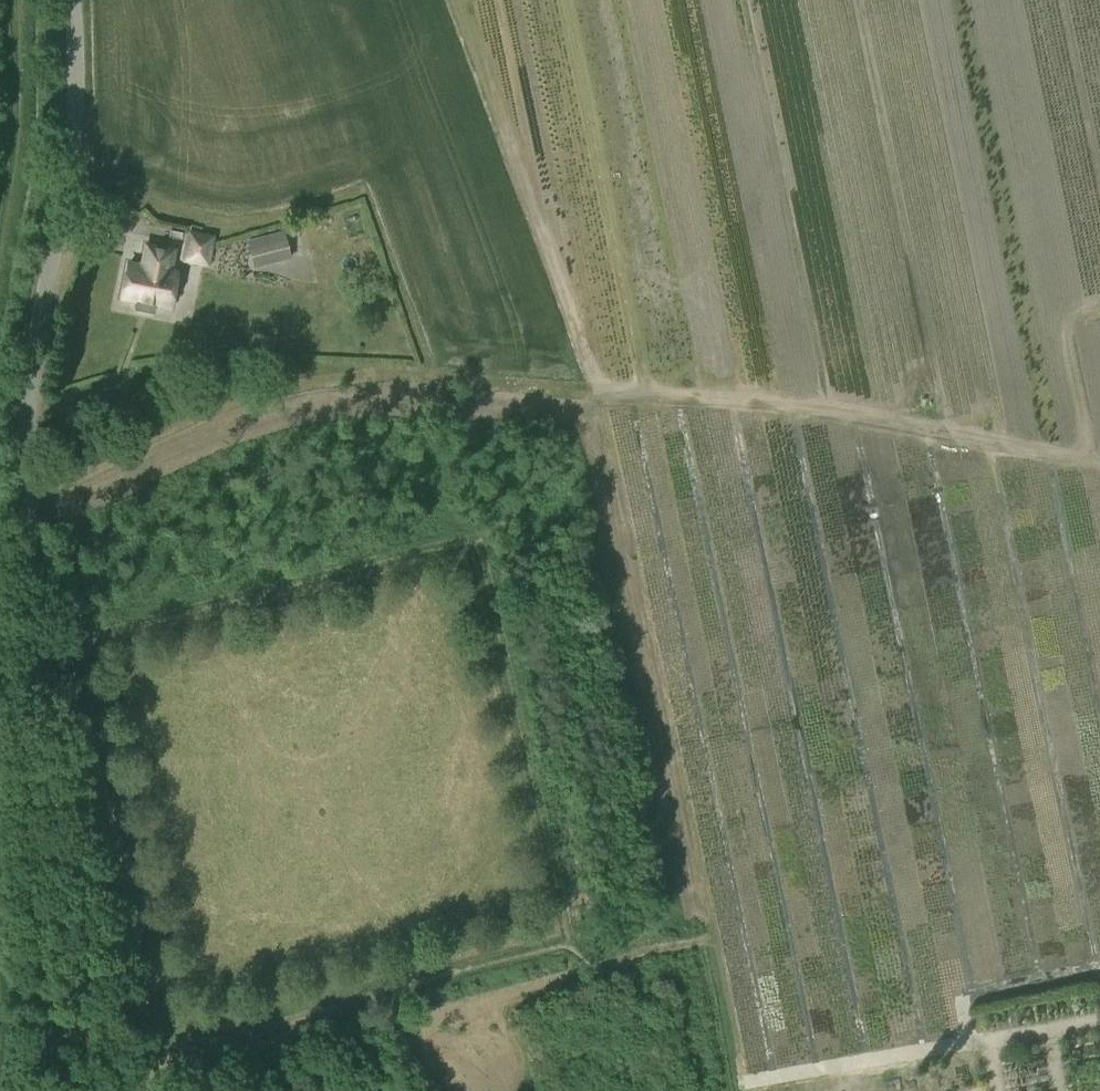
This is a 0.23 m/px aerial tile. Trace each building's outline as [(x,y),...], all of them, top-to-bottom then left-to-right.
[(254,267),(292,258),(285,230),(247,239),(254,267)] [(210,250),(212,237),(191,232),(188,245),(210,250)] [(170,271),(174,250),(150,244),(146,261),(148,261),(147,266),(131,263),(123,297),(139,301),(139,302),(156,306),(156,305),(171,308),(179,274),(170,271)]
